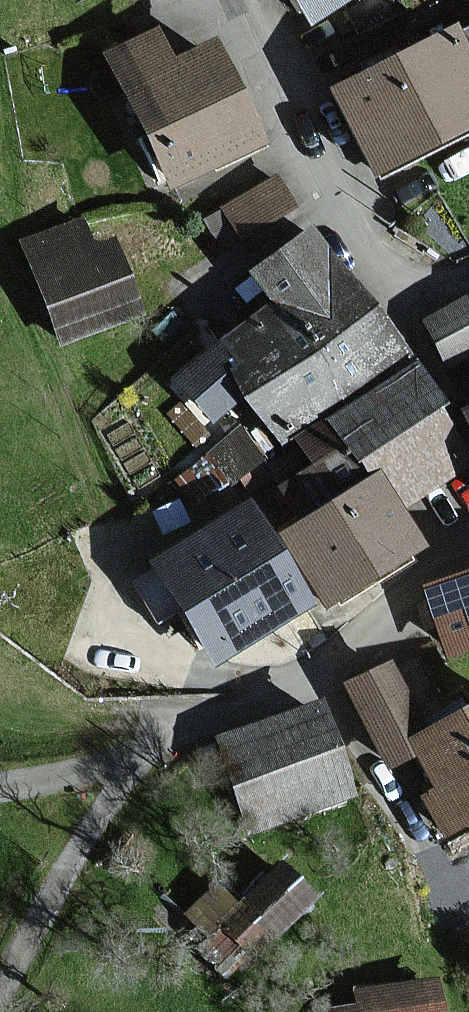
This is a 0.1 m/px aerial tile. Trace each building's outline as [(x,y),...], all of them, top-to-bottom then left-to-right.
[(325,0),(287,0),(298,17),(325,0)] [(457,18),(468,42),(468,12),(457,18)] [(444,31),(325,93),(369,177),(468,125),(468,80),(444,31)] [(252,145),(206,46),(165,65),(151,35),(105,56),(166,186),(252,145)] [(285,208),(270,182),(223,210),(239,236),(285,208)] [(87,252),(78,224),(23,242),(57,342),(132,317),(108,245),(87,252)] [(391,359),(304,235),(247,275),(275,314),(180,380),(208,420),(243,395),(274,440),(391,359)] [(464,299),(421,321),(443,365),(468,352),(468,310),(464,299)] [(434,411),(408,370),(319,426),(345,468),(428,415),(434,411)] [(456,417),(468,448),(468,411),(456,417)] [(462,468),(428,415),(345,468),(358,488),(364,484),(385,517),(462,468)] [(311,470),(275,493),(297,526),(358,488),(345,468),(319,426),(293,443),(311,470)] [(364,484),(358,488),(297,526),(277,539),(319,606),(406,550),(385,517),(364,484)] [(299,606),(238,510),(147,567),(208,663),(299,606)] [(420,591),(442,657),(468,649),(468,575),(420,591)] [(384,667),(343,689),(386,768),(413,753),(435,793),(422,800),(440,834),(468,818),(468,710),(421,736),(384,667)] [(344,797),(313,707),(217,740),(248,830),(344,797)] [(306,902),(275,871),(235,910),(216,892),(188,919),(207,938),(196,950),(222,976),(253,945),(258,949),(306,902)] [(355,992),(357,1011),(346,1011),(432,1011),(428,983),(355,992)]
